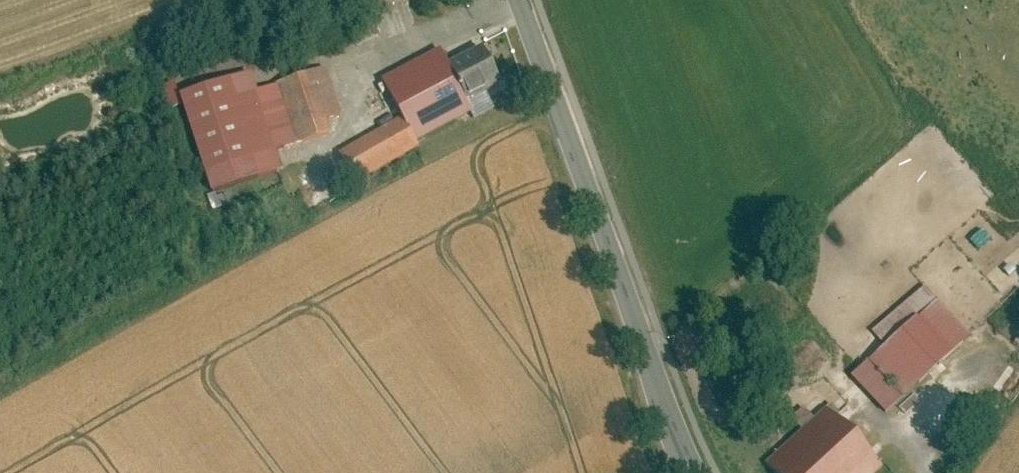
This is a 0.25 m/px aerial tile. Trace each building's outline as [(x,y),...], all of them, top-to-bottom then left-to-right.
[(475,47),(443,66),(461,96),(493,77),(475,47)] [(434,50),(379,82),(400,118),(412,137),(466,105),(461,96),(443,66),(434,50)] [(326,71),(281,85),(297,139),(343,125),(326,71)] [(250,77),(177,98),(204,188),(276,167),(270,146),(254,93),(250,77)] [(281,85),(254,93),(270,146),(297,139),(281,85)] [(416,147),(400,118),(341,150),(357,179),(416,147)] [(870,330),(884,346),(929,305),(914,289),(870,330)] [(970,334),(936,298),(929,305),(884,346),(850,377),(884,413),(970,334)] [(791,418),(803,431),(814,421),(802,408),(791,418)] [(777,472),(874,472),(878,469),(824,411),(814,421),(803,431),(781,451),(773,458),(768,463),(777,472)] [(764,449),(773,458),(781,451),(772,441),(764,449)]
